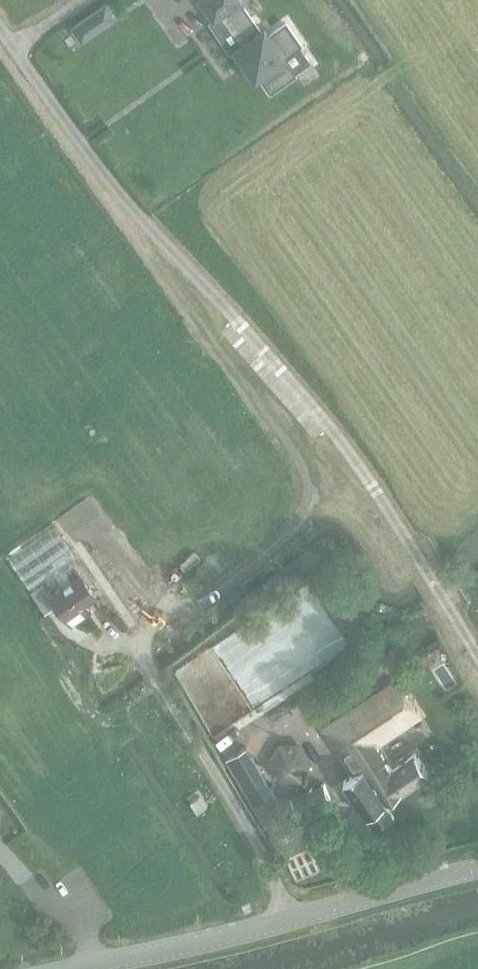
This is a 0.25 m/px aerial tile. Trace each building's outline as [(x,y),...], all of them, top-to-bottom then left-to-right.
[(241,0),(199,0),(214,20),(222,15),(242,44),(236,48),(256,76),(260,74),(272,90),(294,74),(293,72),(309,61),(298,45),(300,44),(286,24),(270,35),(265,28),(260,31),(240,3),(242,1),(241,0)] [(106,3),(72,27),(82,43),(117,19),(106,3)] [(73,560),(71,557),(76,554),(55,524),(9,557),(30,586),(55,569),(57,572),(65,585),(50,595),(43,584),(31,592),(44,612),(57,604),(65,615),(71,624),(90,610),(84,602),(96,594),(82,574),(73,560)] [(322,726),(353,773),(343,780),(377,828),(384,830),(392,825),(393,817),(384,802),(385,801),(428,771),(415,752),(391,769),(376,744),(421,715),(396,679),(322,726)] [(301,741),(278,741),(267,760),(280,781),(302,781),(312,760),(301,741)] [(286,813),(247,746),(225,758),(266,825),(286,813)] [(298,812),(330,799),(324,783),(291,797),(298,812)] [(199,797),(191,802),(198,813),(206,807),(199,797)]
